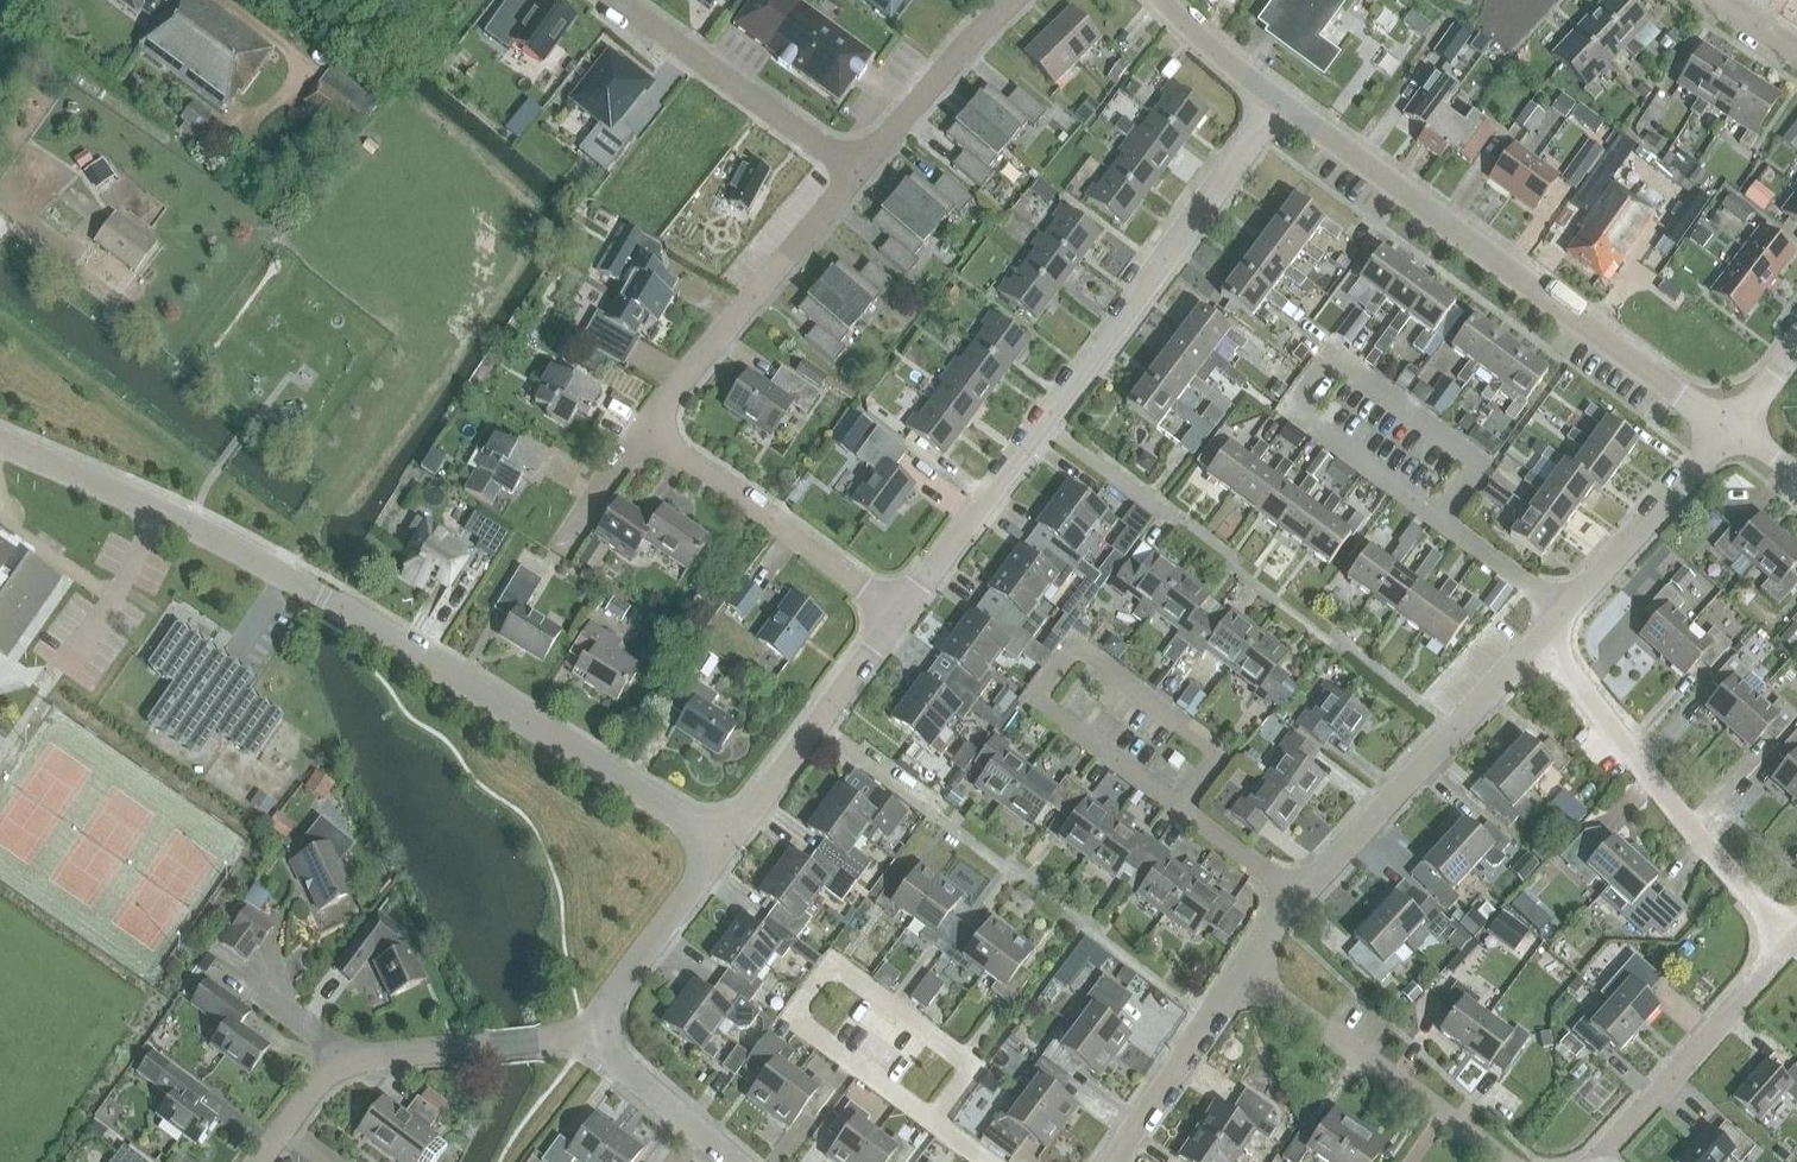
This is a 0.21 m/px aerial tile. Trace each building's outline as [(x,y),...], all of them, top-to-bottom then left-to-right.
[(135,17),(140,11),(155,23),(136,48),(222,112),(236,93),(238,95),(272,50),(206,0),(112,0),(135,17)] [(534,11),(518,33),(495,16),(484,32),(508,49),(513,41),(542,62),(573,17),(549,0),(542,0),(534,11)] [(710,9),(716,0),(698,0),(710,9)] [(863,67),(872,55),(795,0),(750,0),(732,25),(779,59),(777,62),(789,71),(791,68),(838,102),(855,79),(858,81),(866,69),(863,67)] [(889,20),(904,0),(861,0),(889,20)] [(1259,21),(1281,37),(1277,41),(1322,74),(1336,54),(1315,39),(1344,0),(1275,0),(1259,21)] [(1593,11),(1639,54),(1658,33),(1648,23),(1649,21),(1627,0),(1604,0),(1593,11)] [(1047,31),(1077,62),(1101,41),(1070,9),(1047,31)] [(1634,59),(1639,54),(1593,11),(1573,33),(1607,65),(1623,49),(1634,59)] [(1422,37),(1430,26),(1411,12),(1402,23),(1422,37)] [(1453,25),(1434,52),(1449,64),(1469,37),(1453,25)] [(1054,84),(1077,62),(1047,31),(1024,53),(1054,84)] [(1591,82),(1607,65),(1573,33),(1552,55),(1586,88),(1582,91),(1594,101),(1602,92),(1591,82)] [(1659,45),(1670,54),(1680,42),(1669,33),(1659,45)] [(1676,85),(1698,99),(1690,111),(1694,114),(1728,62),(1703,45),(1676,85)] [(623,64),(609,53),(572,99),(601,122),(578,150),(607,172),(635,136),(617,122),(649,81),(625,62),(623,64)] [(1114,83),(1127,66),(1120,60),(1107,77),(1114,83)] [(1754,79),(1728,62),(1694,114),(1700,118),(1708,106),(1727,119),(1754,79)] [(1739,144),(1749,150),(1757,138),(1753,135),(1779,96),(1754,79),(1727,119),(1747,131),(1739,144)] [(1441,109),(1442,109),(1450,98),(1427,81),(1402,115),(1424,131),(1425,131),(1441,109)] [(1140,88),(1133,82),(1127,90),(1135,96),(1140,88)] [(1152,115),(1186,140),(1207,112),(1168,83),(1159,95),(1163,99),(1152,115)] [(1651,93),(1642,84),(1636,91),(1644,99),(1651,93)] [(354,86),(341,104),(365,121),(378,104),(354,86)] [(967,111),(1008,146),(1027,122),(1034,128),(1046,113),(1017,88),(1006,101),(988,86),(967,111)] [(341,104),(317,87),(304,105),(305,106),(301,112),(320,126),(324,120),(352,141),(366,122),(365,121),(341,104)] [(205,137),(217,121),(191,103),(180,119),(205,137)] [(1543,115),(1529,104),(1514,123),(1529,134),(1543,115)] [(1578,104),(1570,115),(1582,124),(1590,112),(1578,104)] [(1092,114),(1083,106),(1075,115),(1084,123),(1092,114)] [(1463,124),(1442,109),(1441,109),(1425,131),(1424,131),(1416,142),(1439,159),(1447,148),(1463,125),(1463,124)] [(988,169),(1008,146),(967,111),(945,136),(963,151),(952,165),(981,189),(994,174),(988,169)] [(1447,148),(1469,164),(1494,130),(1471,113),(1463,124),(1463,125),(1447,148)] [(1139,132),(1134,128),(1126,140),(1165,169),(1186,140),(1152,115),(1139,132)] [(1122,117),(1114,129),(1125,137),(1134,126),(1122,117)] [(1796,151),(1796,123),(1784,140),(1796,151)] [(1649,133),(1643,141),(1661,153),(1666,145),(1649,133)] [(1619,135),(1570,202),(1585,213),(1609,181),(1634,146),(1619,135)] [(1144,197),(1165,169),(1126,140),(1118,151),(1122,154),(1109,171),(1144,197)] [(1586,174),(1602,151),(1588,141),(1571,164),(1586,174)] [(1513,144),(1489,178),(1511,195),(1536,161),(1513,144)] [(1670,167),(1686,178),(1694,166),(1678,155),(1670,167)] [(96,190),(114,177),(102,159),(83,172),(96,190)] [(729,187),(735,191),(729,203),(748,213),(770,171),(751,161),(748,168),(741,164),(729,187)] [(1536,161),(1511,195),(1534,211),(1558,177),(1536,161)] [(1123,226),(1144,197),(1109,171),(1097,187),(1093,184),(1083,196),(1123,226)] [(893,199),(934,233),(953,210),(960,215),(972,200),(943,175),(932,189),(914,174),(893,199)] [(1622,259),(1655,214),(1653,212),(1662,199),(1643,185),(1634,199),(1609,181),(1585,213),(1576,226),(1582,231),(1565,253),(1601,279),(1617,256),(1622,259)] [(1765,212),(1775,199),(1755,184),(1745,197),(1765,212)] [(1708,200),(1694,190),(1661,237),(1676,247),(1708,200)] [(1781,213),(1796,225),(1796,192),(1781,213)] [(1744,223),(1754,210),(1731,193),(1721,206),(1744,223)] [(1335,241),(1342,232),(1324,219),(1322,220),(1293,198),(1274,222),(1305,246),(1307,243),(1318,228),(1335,241)] [(914,257),(934,233),(893,199),(872,224),(889,239),(878,252),(907,277),(920,262),(914,257)] [(1043,237),(1078,263),(1100,234),(1060,205),(1051,217),(1056,220),(1043,237)] [(93,243),(135,274),(156,244),(115,213),(93,243)] [(1323,256),(1307,243),(1305,246),(1274,222),(1256,246),(1287,270),(1289,267),(1300,252),(1317,265),(1323,256)] [(654,323),(679,281),(653,266),(661,252),(659,246),(620,224),(594,268),(625,286),(605,320),(597,315),(582,341),(621,364),(636,338),(631,335),(642,316),(654,323)] [(1689,237),(1702,248),(1711,237),(1698,226),(1689,237)] [(1745,249),(1777,274),(1794,252),(1761,227),(1745,249)] [(1043,237),(1039,234),(1030,246),(1035,249),(1022,266),(1057,292),(1078,263),(1043,237)] [(1289,267),(1287,270),(1256,246),(1238,270),(1269,294),(1271,291),(1282,276),(1299,289),(1305,280),(1289,267)] [(1363,310),(1372,316),(1385,299),(1382,298),(1405,267),(1381,249),(1358,280),(1376,293),(1363,310)] [(1760,296),(1777,274),(1745,249),(1728,271),(1760,296)] [(1345,271),(1350,263),(1341,256),(1335,264),(1345,271)] [(819,286),(860,320),(879,297),(886,302),(898,287),(869,263),(858,276),(840,261),(819,286)] [(1036,321),(1057,292),(1022,266),(1010,283),(1006,280),(997,292),(1036,321)] [(1385,299),(1400,311),(1372,348),(1381,354),(1409,317),(1407,315),(1429,285),(1405,267),(1382,298),(1385,299)] [(1287,304),(1271,291),(1269,294),(1238,270),(1220,295),(1250,318),(1264,300),(1281,313),(1287,304)] [(1743,318),(1760,296),(1728,271),(1711,293),(1743,318)] [(1409,317),(1424,329),(1412,346),(1420,352),(1434,334),(1432,333),(1454,303),(1429,285),(1407,315),(1409,317)] [(840,344),(860,320),(819,286),(798,311),(815,326),(804,339),(833,364),(846,349),(840,344)] [(1287,304),(1281,313),(1297,325),(1303,316),(1287,304)] [(1228,331),(1198,308),(1180,333),(1211,356),(1212,354),(1224,338),(1248,357),(1254,349),(1246,343),(1247,342),(1229,329),(1228,331)] [(1335,334),(1349,345),(1366,322),(1352,312),(1335,334)] [(973,345),(1007,371),(1028,342),(990,313),(981,325),(985,328),(973,345)] [(1451,349),(1468,362),(1456,379),(1464,385),(1477,368),(1475,367),(1498,336),(1473,318),(1451,349)] [(1193,380),(1194,378),(1204,385),(1215,370),(1231,381),(1238,373),(1229,366),(1212,354),(1211,356),(1180,333),(1162,357),(1193,380)] [(1522,354),(1498,336),(1475,367),(1477,368),(1492,380),(1480,397),(1488,403),(1497,392),(1501,386),(1499,385),(1522,354)] [(986,399),(1007,371),(973,345),(960,362),(956,358),(947,370),(986,399)] [(1307,352),(1299,346),(1292,356),(1299,361),(1307,352)] [(580,349),(573,361),(595,374),(602,362),(580,349)] [(1512,403),(1504,415),(1513,421),(1526,403),(1524,402),(1546,372),(1522,354),(1499,385),(1501,386),(1497,392),(1512,403)] [(1224,413),(1230,404),(1204,385),(1194,378),(1193,380),(1162,357),(1144,381),(1175,404),(1176,402),(1188,386),(1224,413)] [(827,376),(803,360),(795,372),(819,388),(827,376)] [(855,366),(849,362),(841,371),(847,376),(855,366)] [(562,374),(549,367),(539,385),(543,387),(534,403),(548,410),(546,415),(567,427),(577,411),(574,409),(579,400),(590,407),(600,390),(565,369),(562,374)] [(1404,392),(1418,373),(1411,367),(1407,368),(1394,385),(1404,392)] [(965,427),(986,399),(947,370),(939,381),(944,384),(931,401),(965,427)] [(778,390),(751,371),(727,406),(768,434),(789,404),(805,414),(819,393),(789,373),(778,390)] [(1425,406),(1440,417),(1460,390),(1445,379),(1425,406)] [(1144,381),(1125,405),(1156,428),(1170,410),(1192,427),(1178,445),(1192,455),(1212,429),(1176,402),(1175,404),(1144,381)] [(1560,414),(1573,397),(1558,386),(1546,403),(1560,414)] [(944,456),(965,427),(931,401),(919,417),(914,414),(905,427),(944,456)] [(1637,442),(1607,420),(1608,419),(1590,405),(1583,414),(1600,427),(1589,442),(1587,444),(1619,467),(1637,442)] [(861,435),(870,424),(852,411),(844,423),(830,441),(848,454),(861,435)] [(1458,426),(1466,432),(1474,421),(1467,415),(1458,426)] [(1288,424),(1278,437),(1296,450),(1306,437),(1288,424)] [(1468,438),(1492,454),(1500,443),(1477,426),(1468,438)] [(1589,442),(1572,430),(1566,439),(1583,451),(1570,468),(1570,469),(1593,486),(1600,492),(1619,467),(1587,444),(1589,442)] [(875,471),(852,503),(883,525),(912,486),(892,471),(906,452),(877,431),(857,458),(875,471)] [(1259,441),(1247,458),(1229,445),(1231,441),(1218,432),(1195,462),(1209,472),(1206,476),(1230,494),(1253,463),(1256,465),(1268,448),(1259,441)] [(505,443),(494,437),(484,454),(487,456),(478,472),(474,470),(463,489),(492,505),(501,489),(511,495),(521,478),(519,477),(524,467),(536,473),(545,458),(509,437),(505,443)] [(1547,448),(1540,457),(1557,470),(1546,485),(1544,487),(1575,510),(1593,486),(1570,469),(1570,468),(1564,463),(1565,462),(1547,448)] [(432,450),(421,468),(435,476),(446,459),(432,450)] [(1332,462),(1321,453),(1305,474),(1317,483),(1332,462)] [(1141,455),(1135,463),(1147,471),(1155,460),(1147,454),(1141,455)] [(1230,494),(1255,512),(1277,481),(1280,483),(1292,466),(1283,459),(1271,476),(1256,465),(1253,463),(1230,494)] [(1354,472),(1336,460),(1325,475),(1342,488),(1354,472)] [(1546,485),(1529,473),(1523,481),(1540,494),(1528,509),(1527,512),(1558,534),(1575,510),(1544,487),(1546,485)] [(1255,512),(1279,530),(1302,499),(1304,500),(1316,483),(1308,477),(1295,494),(1280,483),(1277,481),(1255,512)] [(1540,559),(1558,534),(1527,512),(1528,509),(1491,482),(1481,495),(1502,510),(1505,506),(1522,518),(1509,536),(1540,559)] [(1052,504),(1090,533),(1099,520),(1111,529),(1117,521),(1067,484),(1052,504)] [(1304,500),(1302,499),(1279,530),(1303,547),(1326,516),(1328,518),(1341,501),(1332,495),(1319,512),(1304,500)] [(652,523),(618,501),(595,535),(630,558),(642,540),(687,570),(708,538),(663,508),(652,523)] [(1080,545),(1090,533),(1052,504),(1037,525),(1059,542),(1050,554),(1074,571),(1089,552),(1080,545)] [(1328,518),(1326,516),(1303,547),(1328,566),(1350,536),(1351,537),(1365,519),(1356,512),(1343,529),(1328,518)] [(1755,563),(1780,535),(1759,517),(1745,533),(1733,523),(1712,547),(1729,563),(1740,550),(1755,563)] [(481,541),(477,547),(493,557),(508,533),(492,523),(481,541)] [(1422,531),(1411,523),(1397,542),(1399,544),(1387,561),(1369,548),(1346,579),(1370,597),(1393,566),(1396,568),(1422,531)] [(453,540),(432,527),(425,538),(420,534),(405,558),(411,561),(402,576),(422,588),(429,578),(448,590),(468,557),(449,545),(453,540)] [(1124,558),(1139,537),(1127,528),(1111,548),(1114,551),(1124,558)] [(6,658),(60,581),(29,559),(33,553),(0,530),(0,654),(6,658)] [(1755,563),(1769,576),(1757,590),(1775,605),(1796,581),(1788,573),(1796,563),(1796,550),(1780,535),(1755,563)] [(595,573),(609,552),(593,541),(578,562),(595,573)] [(1129,560),(1131,561),(1111,587),(1124,597),(1127,593),(1140,603),(1132,614),(1144,624),(1152,613),(1153,613),(1181,574),(1141,544),(1129,560)] [(1074,571),(1050,554),(1042,566),(1019,549),(1004,569),(1041,598),(1050,586),(1058,592),(1074,571)] [(1393,566),(1370,597),(1395,615),(1417,584),(1420,585),(1441,557),(1432,550),(1411,579),(1396,568),(1393,566)] [(1093,585),(1100,590),(1124,558),(1114,551),(1097,573),(1100,575),(1093,585)] [(1085,581),(1092,586),(1093,585),(1100,575),(1097,573),(1082,562),(1074,572),(1085,581)] [(541,661),(559,632),(524,610),(542,581),(521,567),(494,610),(511,620),(500,636),(541,661)] [(1681,593),(1695,578),(1683,567),(1669,583),(1681,593)] [(1032,611),(1041,598),(1004,569),(988,590),(1011,607),(1003,618),(1031,640),(1046,621),(1032,611)] [(1189,645),(1209,618),(1197,610),(1209,595),(1181,574),(1153,613),(1179,633),(1177,636),(1189,645)] [(746,619),(764,594),(745,580),(726,605),(746,619)] [(1420,585),(1417,584),(1395,615),(1419,632),(1442,601),(1444,603),(1456,586),(1448,580),(1435,597),(1420,585)] [(1085,581),(1061,613),(1064,615),(1075,623),(1099,591),(1092,586),(1085,581)] [(1495,615),(1513,592),(1499,582),(1482,605),(1495,615)] [(595,593),(594,587),(590,584),(584,585),(581,589),(581,595),(586,598),(592,598),(595,593)] [(1662,656),(1689,627),(1674,614),(1684,603),(1665,587),(1644,611),(1654,620),(1640,637),(1662,656)] [(787,663),(822,617),(791,594),(757,640),(787,663)] [(623,622),(631,608),(613,597),(604,610),(623,622)] [(1443,651),(1466,621),(1467,622),(1481,604),(1472,597),(1459,614),(1444,603),(1442,601),(1419,632),(1443,651)] [(1219,607),(1210,619),(1209,618),(1189,645),(1202,655),(1205,652),(1222,666),(1217,673),(1226,679),(1231,672),(1230,671),(1259,633),(1232,612),(1230,616),(1219,607)] [(1031,640),(1003,618),(993,630),(970,614),(957,632),(994,661),(1001,651),(1015,661),(1021,654),(1031,640)] [(1075,623),(1064,615),(1040,647),(1051,655),(1075,623)] [(629,687),(640,668),(611,650),(617,640),(589,622),(568,657),(578,663),(571,674),(616,702),(626,685),(629,687)] [(1792,648),(1796,643),(1796,625),(1794,623),(1780,638),(1792,648)] [(1689,627),(1662,656),(1684,676),(1699,660),(1709,669),(1731,645),(1712,629),(1703,639),(1689,627)] [(1762,627),(1745,645),(1762,660),(1779,642),(1762,627)] [(181,629),(154,669),(179,687),(153,726),(192,753),(210,728),(249,754),(277,714),(238,687),(246,675),(221,657),(181,629)] [(983,676),(994,661),(957,632),(940,655),(962,672),(953,684),(977,701),(991,682),(983,676)] [(1230,671),(1231,672),(1257,691),(1254,695),(1267,705),(1287,678),(1275,669),(1286,653),(1259,633),(1230,671)] [(1031,640),(1021,654),(1040,669),(1051,655),(1040,647),(1031,640)] [(707,680),(718,663),(702,652),(691,669),(707,680)] [(1728,727),(1754,698),(1740,685),(1750,675),(1731,659),(1710,682),(1720,692),(1706,708),(1728,727)] [(717,755),(736,725),(709,708),(717,697),(688,678),(669,708),(683,717),(676,728),(717,755)] [(977,701),(953,684),(945,695),(922,678),(907,699),(944,727),(954,715),(962,721),(977,701)] [(1369,717),(1330,688),(1323,683),(1313,697),(1320,702),(1310,715),(1305,711),(1296,725),(1323,745),(1332,733),(1348,745),(1369,717)] [(1754,698),(1728,727),(1750,747),(1764,731),(1775,740),(1796,716),(1778,700),(1768,710),(1754,698)] [(935,740),(944,727),(907,699),(891,720),(941,757),(947,748),(935,740)] [(1796,796),(1796,730),(1776,754),(1786,763),(1772,779),(1794,799),(1796,796)] [(1266,778),(1304,806),(1323,779),(1307,767),(1316,755),(1289,735),(1280,747),(1285,752),(1266,778)] [(1002,807),(1030,769),(1004,749),(1007,746),(995,737),(975,763),(985,771),(974,787),(1002,807)] [(1503,761),(1532,787),(1552,765),(1560,772),(1571,760),(1548,740),(1537,752),(1523,739),(1503,761)] [(963,773),(978,753),(965,743),(950,764),(963,773)] [(1177,768),(1184,759),(1175,752),(1168,762),(1177,768)] [(1522,798),(1532,787),(1503,761),(1482,783),(1496,795),(1486,807),(1509,827),(1518,817),(1523,822),(1534,810),(1522,798)] [(1058,814),(1078,786),(1065,776),(1056,788),(1030,769),(1002,807),(1030,828),(1047,805),(1058,814)] [(315,771),(304,788),(323,801),(335,784),(315,771)] [(1283,833),(1304,806),(1266,778),(1246,804),(1241,800),(1231,813),(1258,833),(1267,821),(1283,833)] [(1086,858),(1122,808),(1109,798),(1101,809),(1088,800),(1091,796),(1078,786),(1058,814),(1070,822),(1059,837),(1086,858)] [(822,807),(861,836),(869,825),(889,840),(908,814),(875,789),(862,806),(838,787),(822,807)] [(1556,809),(1571,822),(1583,809),(1568,795),(1556,809)] [(851,848),(861,836),(822,807),(806,829),(829,846),(821,857),(856,883),(871,863),(851,848)] [(1137,872),(1156,844),(1143,834),(1140,838),(1128,829),(1136,818),(1122,808),(1086,858),(1114,878),(1125,863),(1137,872)] [(277,812),(267,827),(286,840),(296,825),(277,812)] [(1443,843),(1472,869),(1482,859),(1491,867),(1497,867),(1505,858),(1500,854),(1511,843),(1488,822),(1477,834),(1463,821),(1443,843)] [(348,847),(322,826),(311,838),(311,837),(303,846),(304,847),(306,845),(314,851),(295,860),(319,911),(338,902),(336,899),(351,893),(352,895),(353,895),(336,860),(348,847)] [(1541,861),(1554,848),(1544,838),(1531,851),(1541,861)] [(1588,841),(1567,865),(1579,876),(1590,885),(1597,878),(1608,888),(1634,859),(1625,851),(1612,838),(1611,839),(1600,852),(1588,841)] [(1452,891),(1472,869),(1443,843),(1422,865),(1436,877),(1426,889),(1449,910),(1460,898),(1452,891)] [(1164,916),(1199,868),(1187,859),(1180,868),(1165,857),(1169,853),(1156,844),(1137,872),(1148,880),(1137,896),(1164,916)] [(856,883),(821,857),(812,869),(789,853),(774,873),(812,901),(820,889),(840,904),(856,883)] [(1527,855),(1521,861),(1532,871),(1538,865),(1527,855)] [(1608,888),(1601,896),(1613,907),(1623,916),(1635,927),(1644,935),(1652,926),(1661,935),(1685,909),(1664,890),(1657,897),(1648,889),(1657,880),(1643,867),(1634,859),(1608,888)] [(913,920),(941,882),(920,866),(903,889),(892,881),(877,901),(874,904),(894,919),(900,911),(913,920)] [(1199,868),(1164,916),(1191,936),(1203,921),(1215,929),(1234,903),(1221,893),(1219,897),(1205,887),(1211,878),(1199,868)] [(802,913),(812,901),(774,873),(759,893),(781,910),(772,922),(796,939),(811,919),(802,913)] [(877,901),(892,881),(884,875),(869,896),(877,901)] [(942,954),(960,931),(944,920),(961,897),(941,882),(913,920),(925,929),(919,937),(942,954)] [(1374,917),(1403,943),(1419,927),(1435,942),(1451,925),(1410,888),(1399,900),(1394,895),(1374,917)] [(1522,894),(1511,906),(1522,916),(1533,904),(1522,894)] [(258,947),(273,927),(246,909),(221,943),(246,961),(257,946),(258,947)] [(1487,922),(1473,909),(1465,918),(1458,911),(1451,917),(1472,937),(1487,922)] [(1487,931),(1514,951),(1528,932),(1502,912),(1487,931)] [(424,977),(402,932),(377,913),(334,970),(350,983),(375,950),(379,960),(373,963),(390,998),(419,984),(417,980),(424,977)] [(796,939),(772,922),(764,933),(742,917),(726,938),(764,966),(773,953),(781,959),(796,939)] [(1393,955),(1403,943),(1374,917),(1354,939),(1359,943),(1348,955),(1380,984),(1400,962),(1393,955)] [(984,973),(1012,935),(991,920),(975,942),(960,931),(942,954),(966,972),(972,964),(984,973)] [(1460,952),(1472,940),(1459,928),(1447,940),(1460,952)] [(1012,935),(984,973),(996,982),(990,990),(1010,1005),(1027,982),(1016,973),(1033,950),(1012,935)] [(1085,937),(1074,952),(1099,971),(1110,956),(1085,937)] [(755,978),(764,966),(726,938),(710,959),(733,976),(724,987),(748,1004),(763,984),(755,978)] [(1633,956),(1599,994),(1609,1003),(1639,1030),(1658,1008),(1646,997),(1661,980),(1633,956)] [(1127,987),(1136,976),(1124,967),(1116,978),(1127,987)] [(925,1010),(944,985),(928,974),(910,998),(925,1010)] [(1076,1028),(1114,1057),(1129,1036),(1107,1019),(1126,993),(1103,975),(1077,1010),(1085,1016),(1076,1028)] [(249,1074),(269,1047),(240,1026),(250,1012),(208,981),(191,1004),(223,1029),(210,1046),(249,1074)] [(1456,981),(1438,1006),(1451,1016),(1439,1032),(1463,1050),(1487,1018),(1474,1008),(1481,1000),(1470,992),(1456,981)] [(748,1004),(724,987),(716,999),(694,982),(678,1003),(716,1031),(724,1020),(737,1030),(749,1029),(760,1014),(748,1004)] [(1411,1004),(1422,993),(1412,982),(1401,993),(1411,1004)] [(706,1043),(716,1031),(678,1003),(662,1023),(711,1061),(718,1052),(706,1043)] [(1590,1010),(1572,1031),(1595,1051),(1605,1040),(1619,1052),(1639,1030),(1609,1003),(1597,1016),(1590,1010)] [(1487,1018),(1463,1050),(1488,1068),(1490,1064),(1503,1073),(1512,1061),(1530,1036),(1517,1026),(1511,1035),(1487,1018)] [(1099,1077),(1114,1057),(1076,1028),(1067,1041),(1059,1035),(1042,1058),(1065,1075),(1076,1060),(1099,1077)] [(1575,1058),(1585,1047),(1569,1033),(1559,1044),(1575,1058)] [(768,1113),(796,1076),(784,1066),(794,1054),(768,1034),(747,1062),(764,1075),(747,1098),(768,1113)] [(734,1077),(750,1056),(737,1047),(722,1068),(734,1077)] [(195,1146),(216,1118),(185,1095),(194,1083),(153,1053),(138,1073),(171,1098),(157,1117),(195,1146)] [(1054,1090),(1065,1075),(1042,1058),(1024,1081),(1032,1087),(1023,1099),(1061,1128),(1077,1107),(1054,1090)] [(1765,1061),(1731,1099),(1758,1123),(1784,1094),(1796,1105),(1796,1070),(1792,1066),(1783,1076),(1765,1061)] [(993,1095),(1002,1084),(987,1073),(979,1084),(993,1095)] [(796,1076),(768,1113),(789,1129),(806,1106),(817,1114),(834,1091),(816,1077),(809,1085),(796,1076)] [(1196,1130),(1237,1158),(1255,1132),(1268,1141),(1276,1128),(1265,1120),(1273,1108),(1245,1090),(1230,1113),(1214,1103),(1196,1130)] [(440,1115),(417,1098),(408,1109),(413,1112),(408,1118),(383,1098),(359,1130),(400,1161),(435,1161),(446,1147),(427,1132),(440,1115)] [(1046,1149),(1061,1128),(1023,1099),(1014,1112),(1006,1106),(982,1138),(1011,1160),(1029,1136),(1046,1149)] [(876,1135),(865,1127),(871,1118),(851,1103),(833,1127),(844,1134),(826,1157),(833,1161),(855,1161),(876,1135)] [(1360,1126),(1334,1109),(1313,1140),(1300,1131),(1282,1157),(1290,1161),(1298,1161),(1306,1150),(1324,1161),(1335,1161),(1360,1126)] [(619,1132),(595,1114),(571,1146),(559,1137),(541,1161),(542,1161),(572,1161),(574,1160),(577,1161),(597,1161),(619,1132)] [(107,1130),(95,1121),(90,1129),(102,1137),(107,1130)] [(1725,1125),(1715,1136),(1708,1129),(1678,1161),(1724,1161),(1729,1156),(1736,1161),(1741,1161),(1752,1150),(1725,1125)] [(1335,1161),(1373,1161),(1385,1144),(1360,1126),(1335,1161)] [(1237,1158),(1196,1130),(1178,1157),(1185,1161),(1235,1161),(1237,1158)] [(597,1161),(634,1161),(643,1150),(619,1132),(597,1161)] [(855,1161),(907,1161),(915,1152),(896,1137),(890,1145),(876,1135),(855,1161)] [(123,1145),(111,1161),(145,1161),(123,1145)]
